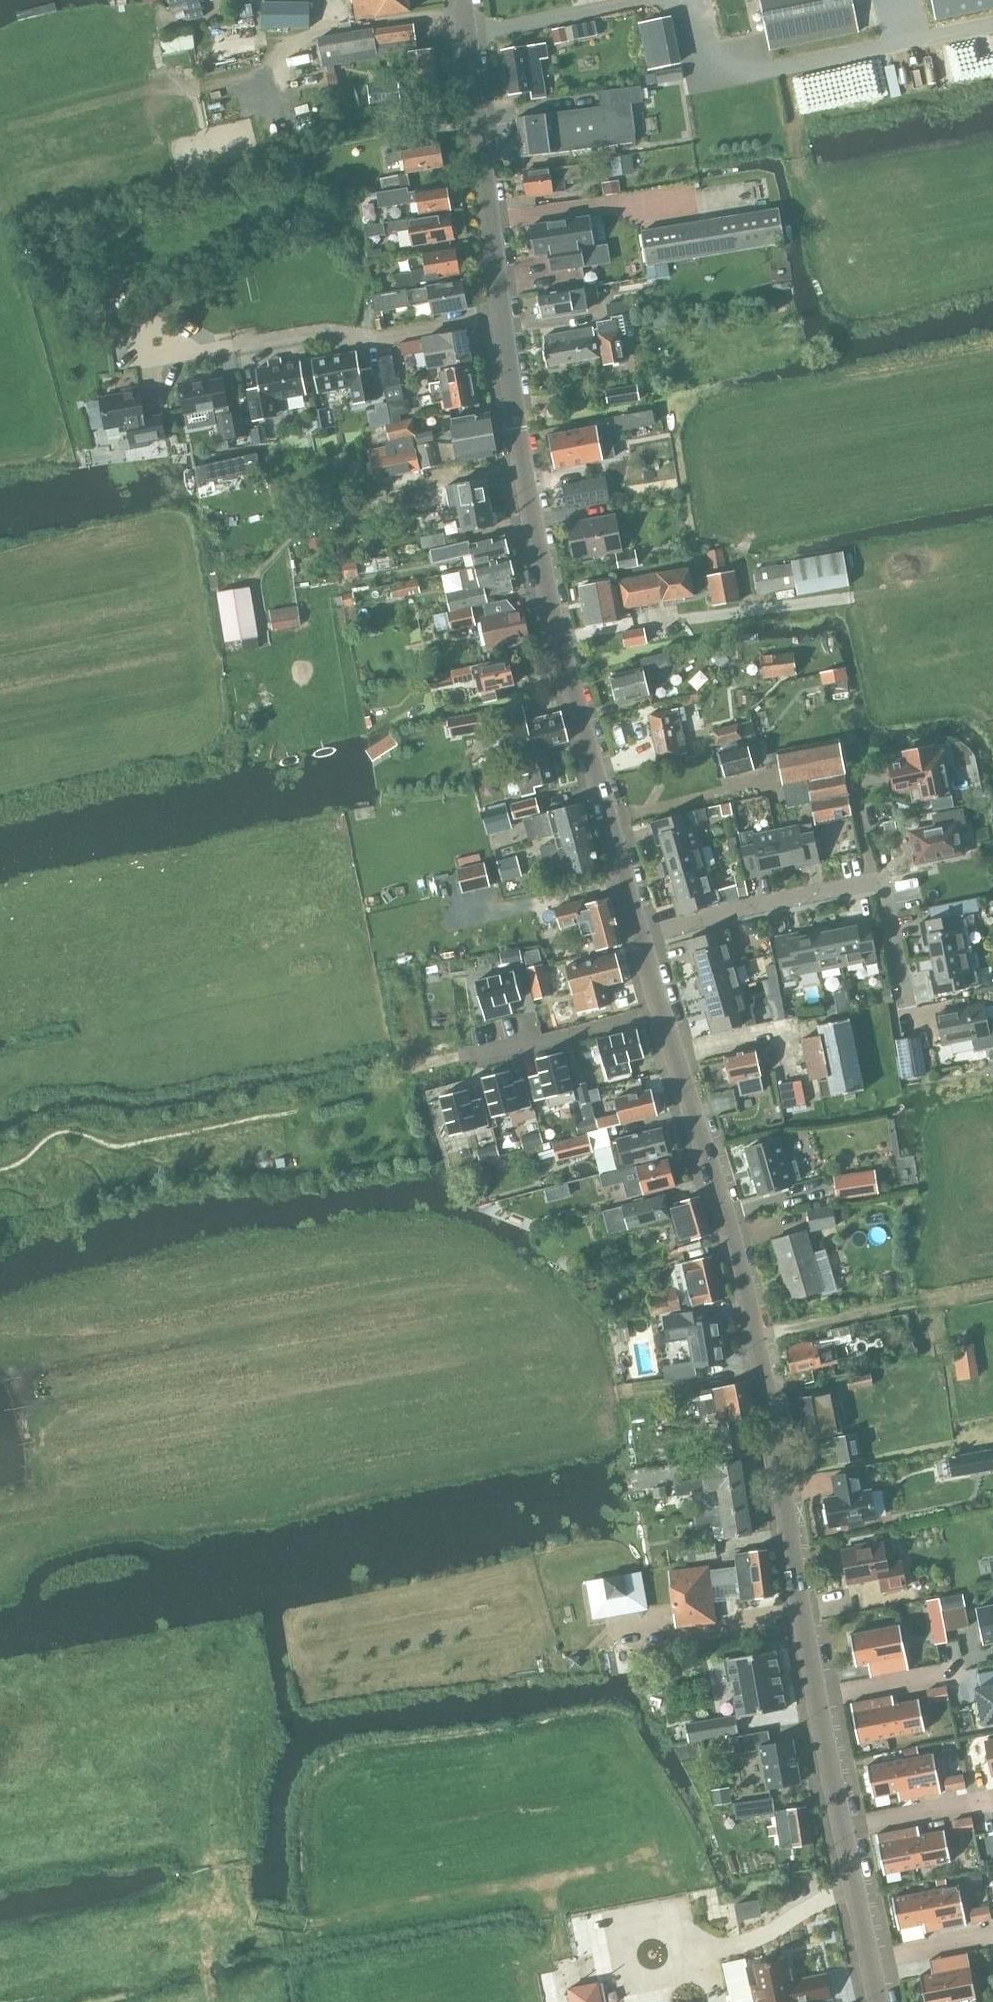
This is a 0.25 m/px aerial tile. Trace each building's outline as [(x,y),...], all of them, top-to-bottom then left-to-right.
[(166,11),(211,0),(164,0),(166,11)] [(356,19),(410,11),(409,0),(353,0),(356,19)] [(769,49),(858,32),(852,0),(759,0),(769,49)] [(936,18),(992,7),(992,0),(932,0),(936,18)] [(309,27),(309,3),(261,3),(261,27),(309,27)] [(200,4),(186,7),(189,19),(203,16),(200,4)] [(251,4),(231,7),(234,19),(253,15),(251,4)] [(649,70),(675,64),(665,17),(639,23),(649,70)] [(571,25),(574,40),(597,35),(594,20),(571,25)] [(321,67),(377,57),(409,53),(411,68),(401,69),(403,79),(412,77),(414,89),(439,85),(434,49),(417,51),(413,22),(316,39),(321,67)] [(191,27),(159,34),(163,54),(195,47),(191,27)] [(564,27),(552,30),(555,43),(567,41),(564,27)] [(506,70),(504,70),(505,75),(507,75),(510,95),(531,92),(532,100),(544,98),(539,60),(549,59),(546,43),(537,45),(503,50),(506,70)] [(376,86),(378,103),(402,100),(400,83),(376,86)] [(630,104),(642,103),(640,87),(597,92),(598,93),(609,91),(611,105),(517,117),(522,157),(635,143),(630,104)] [(405,125),(406,136),(427,133),(425,122),(405,125)] [(404,161),(406,173),(444,167),(443,164),(447,161),(446,154),(441,152),(439,142),(418,146),(417,142),(401,144),(402,152),(386,154),(388,164),(404,161)] [(614,172),(636,170),(634,154),(613,156),(614,172)] [(524,172),(527,196),(553,193),(553,192),(565,190),(564,181),(579,179),(578,165),(562,167),(562,168),(550,170),(550,169),(524,172)] [(406,185),(404,175),(386,178),(388,187),(406,185)] [(619,194),(618,180),(592,183),(593,197),(619,194)] [(416,192),(420,216),(451,210),(450,206),(452,204),(451,200),(449,198),(447,187),(416,192)] [(377,194),(379,208),(410,203),(408,189),(377,194)] [(641,231),(647,265),(785,242),(779,209),(641,231)] [(413,228),(413,229),(416,245),(455,239),(454,235),(456,235),(455,226),(453,226),(451,215),(420,220),(420,222),(413,223),(412,218),(398,221),(399,230),(413,228)] [(594,246),(589,216),(530,226),(535,255),(548,253),(551,271),(584,266),(581,248),(594,246)] [(426,270),(395,275),(397,289),(405,289),(417,289),(416,283),(439,279),(439,277),(460,273),(459,263),(461,260),(460,254),(457,252),(456,249),(423,255),(426,270)] [(408,305),(408,303),(429,300),(432,314),(466,308),(466,304),(468,302),(466,294),(463,293),(461,282),(406,292),(405,289),(372,296),(375,312),(408,305)] [(592,286),(568,290),(538,294),(540,304),(537,307),(538,313),(542,315),(542,318),(572,313),(580,312),(582,309),(581,300),(594,298),(592,286)] [(609,316),(610,316),(629,313),(634,312),(632,299),(606,303),(609,316)] [(629,313),(610,316),(611,319),(597,322),(598,328),(593,329),(593,327),(543,336),(547,366),(599,357),(598,355),(602,354),(604,365),(624,361),(619,335),(633,332),(629,313)] [(423,339),(428,368),(470,360),(464,331),(423,339)] [(352,393),(358,392),(360,403),(377,400),(371,368),(359,370),(356,352),(312,360),(318,393),(351,387),(352,393)] [(379,357),(383,387),(401,384),(400,377),(396,377),(392,355),(379,357)] [(247,390),(253,421),(270,418),(268,407),(274,406),(273,400),(306,394),(300,361),(256,369),(259,387),(247,390)] [(430,385),(431,392),(474,385),(473,376),(474,374),(473,369),(471,367),(471,365),(440,370),(442,382),(430,385)] [(198,380),(178,383),(184,414),(212,408),(214,417),(222,415),(226,439),(246,435),(241,412),(230,414),(223,378),(199,383),(198,380)] [(474,385),(431,392),(433,400),(445,398),(447,410),(478,404),(477,402),(478,400),(477,395),(476,394),(474,385)] [(639,399),(637,385),(605,391),(608,404),(639,399)] [(401,400),(398,386),(386,388),(388,403),(401,400)] [(122,394),(100,398),(106,429),(127,425),(132,449),(132,448),(149,445),(148,441),(165,438),(161,415),(144,418),(139,390),(131,392),(132,392),(122,394)] [(404,416),(402,404),(393,406),(396,418),(404,416)] [(323,425),(336,424),(335,408),(322,409),(323,425)] [(617,416),(619,429),(656,420),(653,408),(617,416)] [(450,420),(452,433),(447,434),(449,444),(455,444),(466,442),(464,434),(492,430),(490,413),(450,420)] [(412,419),(390,425),(393,440),(416,435),(418,446),(434,442),(431,428),(415,431),(412,419)] [(608,424),(549,435),(555,468),(614,457),(608,424)] [(497,455),(492,430),(464,434),(466,442),(455,444),(449,444),(434,442),(418,446),(423,469),(458,461),(459,467),(467,465),(466,460),(497,455)] [(392,476),(415,471),(419,470),(413,441),(368,451),(374,480),(381,478),(384,480),(391,479),(392,476)] [(261,485),(258,464),(196,474),(200,495),(261,485)] [(446,486),(450,510),(490,503),(485,479),(446,486)] [(608,500),(604,480),(561,488),(565,508),(608,500)] [(402,494),(405,506),(428,501),(425,489),(402,494)] [(382,500),(385,512),(393,510),(390,498),(382,500)] [(490,503),(450,510),(441,511),(443,521),(461,517),(464,532),(494,526),(490,503)] [(622,507),(623,516),(632,515),(631,506),(622,507)] [(619,552),(612,514),(611,514),(612,518),(571,525),(570,522),(569,522),(576,560),(577,560),(577,557),(618,549),(618,552),(619,552)] [(420,537),(421,540),(422,549),(447,545),(444,533),(420,537)] [(470,552),(474,566),(509,557),(504,536),(469,545),(468,541),(435,549),(438,559),(447,557),(448,558),(470,552)] [(706,552),(710,570),(724,567),(721,549),(706,552)] [(615,554),(618,569),(638,566),(635,550),(615,554)] [(849,586),(843,551),(790,561),(791,565),(797,595),(849,586)] [(509,557),(474,566),(480,587),(460,592),(464,607),(480,603),(479,597),(486,595),(486,597),(513,590),(511,579),(515,579),(509,557)] [(791,565),(753,571),(757,594),(795,588),(791,565)] [(689,569),(657,575),(662,601),(694,595),(689,569)] [(707,576),(713,606),(739,601),(734,571),(707,576)] [(662,601),(657,575),(619,583),(624,608),(662,601)] [(394,598),(423,592),(420,576),(391,582),(394,598)] [(579,587),(586,626),(621,619),(614,585),(610,586),(609,581),(579,587)] [(225,643),(242,640),(243,650),(259,648),(249,587),(217,592),(225,643)] [(483,605),(492,646),(528,637),(522,610),(509,613),(506,600),(481,605),(481,606),(483,605)] [(270,611),(273,632),(301,626),(299,612),(289,614),(288,607),(270,611)] [(448,613),(452,629),(476,623),(472,608),(448,613)] [(622,632),(624,645),(645,642),(643,629),(622,632)] [(610,676),(612,683),(617,702),(649,694),(646,681),(659,678),(657,669),(671,666),(668,652),(640,659),(643,668),(610,676)] [(794,653),(760,657),(740,659),(741,671),(734,671),(735,681),(763,678),(796,674),(794,653)] [(436,688),(454,684),(478,679),(481,692),(485,691),(487,703),(508,698),(505,687),(514,685),(513,682),(516,681),(518,679),(517,673),(514,672),(511,672),(508,660),(471,668),(471,667),(434,676),(436,688)] [(821,674),(831,729),(855,724),(845,669),(821,674)] [(497,710),(508,756),(533,750),(526,721),(523,706),(497,710)] [(687,753),(681,721),(686,720),(684,707),(649,714),(658,759),(687,753)] [(561,712),(526,721),(533,750),(544,747),(568,741),(561,712)] [(448,719),(451,736),(482,731),(479,713),(448,719)] [(752,720),(738,724),(713,731),(717,744),(756,734),(752,720)] [(787,807),(811,803),(848,796),(839,740),(778,750),(787,807)] [(759,758),(755,743),(719,752),(725,777),(770,765),(767,756),(759,758)] [(533,750),(508,756),(510,760),(527,755),(531,773),(517,776),(522,796),(536,793),(535,787),(553,782),(544,747),(533,750)] [(931,798),(935,797),(935,798),(935,799),(935,798),(939,798),(939,796),(950,794),(951,793),(943,752),(898,761),(900,769),(891,770),(896,792),(910,789),(909,782),(925,779),(929,798),(931,798)] [(935,797),(931,798),(933,811),(953,807),(950,794),(939,796),(939,798),(935,798),(935,799),(935,798),(935,797)] [(848,796),(811,803),(815,825),(852,817),(852,816),(848,796)] [(477,800),(479,808),(488,806),(486,798),(477,800)] [(511,805),(514,818),(539,812),(536,798),(511,805)] [(661,839),(666,857),(700,847),(694,825),(699,824),(698,822),(732,814),(730,802),(695,810),(651,823),(656,840),(661,839)] [(552,825),(555,835),(588,826),(582,804),(532,817),(536,830),(552,825)] [(492,809),(495,823),(510,819),(506,806),(492,809)] [(811,823),(776,830),(783,865),(801,862),(802,866),(820,863),(811,823)] [(906,833),(912,865),(959,855),(953,824),(906,833)] [(540,848),(544,860),(594,846),(588,826),(555,835),(557,843),(540,848)] [(783,865),(776,830),(754,835),(753,830),(739,833),(748,878),(766,874),(765,869),(783,865)] [(727,839),(730,851),(738,849),(736,837),(727,839)] [(594,846),(544,860),(547,873),(556,870),(558,879),(599,868),(594,846)] [(670,870),(672,878),(706,868),(700,847),(666,857),(666,859),(662,860),(665,871),(670,870)] [(517,856),(496,861),(499,871),(519,866),(517,856)] [(458,868),(463,893),(490,886),(485,862),(458,868)] [(519,866),(499,871),(502,881),(522,876),(519,866)] [(706,868),(672,878),(677,896),(673,897),(678,915),(721,902),(738,898),(735,885),(717,890),(717,888),(712,890),(706,868)] [(579,923),(581,931),(615,921),(609,899),(585,905),(584,900),(555,907),(561,928),(579,923)] [(954,903),(955,911),(964,909),(963,901),(954,903)] [(930,908),(931,915),(943,913),(942,905),(930,908)] [(928,939),(932,957),(972,949),(967,928),(968,928),(965,913),(920,922),(924,940),(928,939)] [(852,927),(834,931),(841,966),(862,962),(863,966),(878,963),(869,919),(851,922),(852,927)] [(615,921),(581,931),(583,936),(592,933),(597,950),(621,943),(615,921)] [(820,933),(811,935),(819,970),(841,966),(834,931),(832,931),(831,926),(819,929),(820,933)] [(695,957),(700,975),(735,965),(728,944),(733,942),(729,928),(685,941),(690,959),(695,957)] [(819,970),(811,935),(794,939),(793,934),(775,937),(784,982),(798,979),(797,975),(819,970)] [(542,946),(526,949),(528,960),(544,957),(542,946)] [(972,949),(932,957),(936,975),(931,976),(935,994),(979,985),(976,971),(972,949)] [(520,950),(500,953),(502,963),(522,960),(520,950)] [(584,991),(589,1010),(609,1005),(604,986),(623,981),(616,954),(565,967),(572,994),(584,991)] [(550,961),(528,967),(537,996),(558,990),(550,961)] [(766,966),(769,978),(777,976),(775,964),(766,966)] [(704,989),(706,997),(741,987),(735,965),(700,975),(701,977),(696,978),(699,990),(704,989)] [(514,971),(475,981),(485,1019),(512,1012),(509,1002),(521,999),(514,971)] [(741,987),(706,997),(711,1014),(707,1016),(712,1033),(756,1021),(752,1008),(754,1003),(753,997),(748,994),(743,994),(741,987)] [(882,991),(885,1003),(894,1001),(891,989),(882,991)] [(836,1004),(837,1013),(850,1011),(848,1002),(836,1004)] [(973,1038),(976,1049),(992,1046),(992,1019),(986,1021),(983,1005),(936,1014),(942,1044),(973,1038)] [(864,1090),(859,1066),(849,1018),(817,1025),(819,1035),(802,1039),(810,1080),(828,1076),(828,1079),(819,1081),(822,1097),(831,1095),(832,1096),(864,1090)] [(636,1029),(597,1039),(607,1077),(631,1071),(628,1061),(643,1057),(636,1029)] [(897,1041),(900,1064),(902,1077),(926,1074),(922,1053),(919,1037),(897,1041)] [(729,1079),(730,1081),(761,1075),(758,1062),(770,1060),(767,1047),(724,1056),(727,1067),(724,1069),(723,1070),(725,1078),(726,1078),(729,1079)] [(540,1074),(529,1076),(535,1100),(546,1097),(548,1107),(576,1100),(573,1091),(570,1078),(563,1052),(536,1059),(540,1074)] [(510,1070),(482,1077),(492,1116),(530,1106),(523,1079),(513,1082),(510,1070)] [(586,1082),(576,1085),(581,1104),(591,1101),(586,1082)] [(467,1089),(440,1096),(450,1135),(488,1125),(481,1098),(470,1101),(467,1089)] [(649,1090),(612,1099),(618,1125),(655,1116),(649,1090)] [(595,1117),(575,1123),(578,1132),(598,1127),(595,1117)] [(660,1130),(611,1142),(617,1169),(635,1164),(635,1162),(667,1154),(666,1152),(669,1148),(667,1141),(663,1140),(660,1130)] [(540,1133),(520,1138),(523,1148),(543,1142),(540,1133)] [(553,1143),(557,1159),(593,1150),(589,1134),(553,1143)] [(746,1149),(754,1177),(759,1194),(792,1185),(791,1181),(800,1178),(795,1161),(786,1164),(779,1139),(746,1149)] [(496,1145),(477,1150),(480,1160),(499,1154),(496,1145)] [(630,1182),(639,1179),(643,1194),(675,1185),(669,1161),(628,1172),(627,1168),(612,1172),(614,1182),(630,1178),(630,1182)] [(834,1178),(838,1198),(878,1191),(874,1170),(834,1178)] [(612,1182),(609,1172),(594,1176),(596,1186),(612,1182)] [(610,1234),(630,1228),(670,1218),(673,1230),(674,1230),(678,1243),(710,1235),(700,1197),(667,1206),(664,1195),(604,1211),(610,1234)] [(809,1210),(812,1231),(836,1226),(832,1206),(809,1210)] [(773,1240),(790,1299),(822,1290),(823,1294),(837,1290),(826,1250),(813,1253),(806,1231),(773,1240)] [(722,1299),(718,1285),(711,1255),(683,1262),(693,1306),(722,1299)] [(649,1292),(653,1314),(681,1308),(676,1287),(649,1292)] [(679,1341),(690,1339),(694,1366),(724,1360),(721,1343),(724,1342),(724,1339),(719,1340),(716,1320),(706,1322),(704,1310),(682,1314),(665,1317),(667,1330),(677,1328),(679,1341)] [(853,1343),(850,1329),(849,1329),(834,1332),(835,1337),(785,1348),(791,1373),(833,1363),(830,1348),(853,1343)] [(953,1346),(957,1379),(979,1376),(975,1343),(953,1346)] [(664,1366),(666,1381),(694,1377),(692,1362),(664,1366)] [(846,1379),(849,1389),(872,1384),(870,1373),(846,1379)] [(688,1393),(690,1406),(698,1404),(700,1415),(710,1413),(712,1423),(706,1424),(711,1455),(743,1449),(737,1418),(754,1415),(748,1380),(722,1386),(688,1393)] [(834,1434),(826,1392),(800,1397),(808,1439),(834,1434)] [(834,1437),(839,1463),(861,1459),(856,1433),(834,1437)] [(953,1477),(992,1469),(992,1456),(992,1448),(949,1456),(953,1477)] [(677,1495),(692,1493),(744,1485),(741,1460),(693,1468),(693,1469),(702,1468),(704,1479),(675,1484),(677,1495)] [(833,1476),(835,1490),(837,1490),(839,1496),(825,1499),(830,1527),(849,1523),(853,1525),(860,1524),(863,1521),(876,1518),(870,1490),(862,1492),(858,1471),(833,1476)] [(720,1501),(722,1513),(748,1508),(744,1485),(692,1493),(693,1505),(720,1501)] [(748,1508),(722,1513),(695,1517),(697,1529),(724,1525),(726,1537),(752,1533),(748,1508)] [(673,1550),(675,1560),(722,1553),(721,1542),(673,1550)] [(879,1577),(882,1591),(906,1586),(901,1561),(887,1564),(883,1543),(870,1546),(868,1543),(858,1545),(856,1548),(842,1551),(848,1582),(879,1577)] [(736,1565),(710,1568),(712,1586),(738,1582),(741,1600),(773,1596),(767,1549),(735,1553),(736,1565)] [(710,1566),(671,1570),(677,1625),(716,1621),(712,1586),(710,1568),(710,1566)] [(604,1585),(601,1586),(605,1611),(642,1605),(637,1579),(619,1582),(618,1574),(602,1577),(604,1585)] [(967,1593),(940,1598),(946,1630),(973,1625),(967,1593)] [(981,1607),(988,1643),(992,1642),(992,1605),(981,1607)] [(851,1633),(850,1633),(856,1666),(857,1666),(857,1665),(877,1661),(880,1674),(907,1668),(908,1669),(909,1669),(900,1623),(898,1624),(899,1625),(851,1634),(851,1633)] [(774,1650),(761,1652),(729,1658),(728,1658),(724,1659),(728,1681),(732,1680),(732,1681),(736,1680),(739,1693),(734,1694),(738,1715),(738,1716),(738,1717),(739,1717),(739,1716),(784,1708),(784,1709),(785,1708),(775,1649),(774,1650)] [(975,1688),(982,1723),(992,1721),(992,1671),(977,1674),(980,1687),(975,1688)] [(946,1686),(936,1688),(939,1701),(949,1699),(946,1686)] [(936,1688),(926,1690),(929,1703),(939,1701),(936,1688)] [(852,1703),(851,1703),(858,1743),(859,1743),(859,1742),(888,1736),(882,1706),(881,1698),(852,1703)] [(918,1699),(882,1706),(888,1736),(924,1729),(924,1730),(925,1730),(919,1698),(918,1698),(918,1699)] [(738,1731),(736,1716),(686,1725),(689,1740),(738,1731)] [(732,1737),(736,1754),(760,1749),(767,1788),(800,1781),(793,1740),(770,1744),(768,1730),(732,1737)] [(985,1741),(992,1775),(992,1739),(985,1741)] [(940,1793),(941,1793),(933,1752),(932,1752),(932,1753),(903,1759),(909,1789),(911,1797),(940,1792),(940,1793)] [(868,1765),(867,1765),(873,1797),(874,1797),(874,1796),(909,1789),(903,1759),(868,1766),(868,1765)] [(963,1774),(953,1776),(956,1789),(966,1787),(963,1774)] [(953,1776),(943,1778),(946,1791),(956,1789),(953,1776)] [(713,1788),(715,1801),(734,1798),(732,1786),(713,1788)] [(772,1834),(777,1833),(780,1848),(812,1843),(806,1806),(775,1810),(773,1797),(733,1803),(736,1818),(774,1812),(776,1825),(771,1826),(772,1834)] [(971,1817),(962,1819),(964,1832),(974,1830),(971,1817)] [(962,1819),(952,1821),(954,1834),(964,1832),(962,1819)] [(914,1867),(908,1837),(906,1829),(877,1834),(877,1833),(876,1834),(884,1874),(885,1874),(885,1873),(914,1867)] [(944,1829),(943,1829),(943,1830),(908,1837),(914,1867),(949,1860),(949,1861),(950,1861),(944,1829)] [(958,1885),(929,1891),(935,1921),(936,1929),(965,1923),(965,1924),(966,1924),(959,1884),(958,1884),(958,1885)] [(893,1896),(892,1897),(898,1929),(900,1929),(899,1928),(935,1921),(929,1891),(893,1897),(893,1896)] [(735,1904),(738,1919),(761,1915),(758,1900),(735,1904)] [(723,1907),(726,1922),(734,1920),(732,1905),(723,1907)] [(989,1906),(979,1908),(982,1920),(991,1919),(989,1906)] [(979,1908),(969,1909),(972,1922),(982,1920),(979,1908)] [(920,1975),(925,2001),(946,2001),(975,1996),(975,1997),(976,1997),(967,1952),(966,1952),(966,1953),(939,1959),(941,1972),(921,1976),(921,1975),(920,1975)] [(830,1998),(825,1974),(792,1981),(787,1958),(755,1965),(760,1984),(751,1986),(755,2001),(811,2001),(830,1998)] [(598,1983),(568,1988),(571,2001),(602,2001),(598,1983)]
